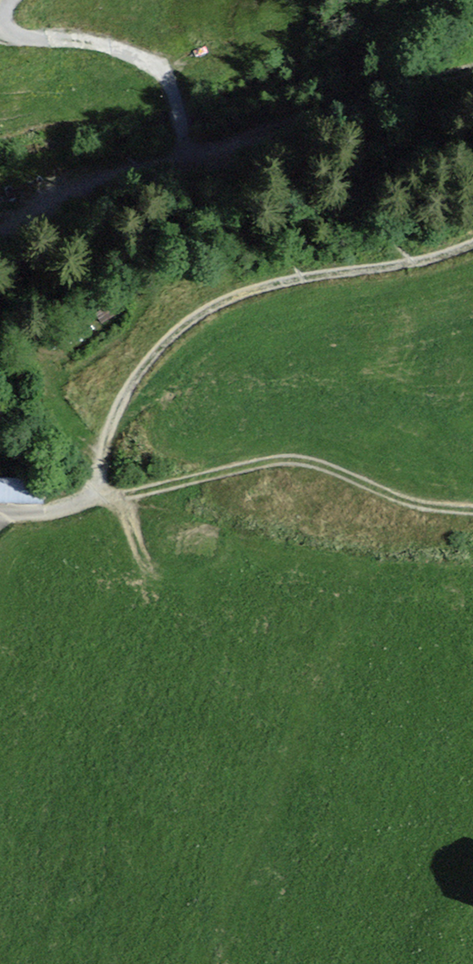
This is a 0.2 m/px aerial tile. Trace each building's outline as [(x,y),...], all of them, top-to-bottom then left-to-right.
[(0,480),(0,499),(39,500),(40,481),(0,480)]
